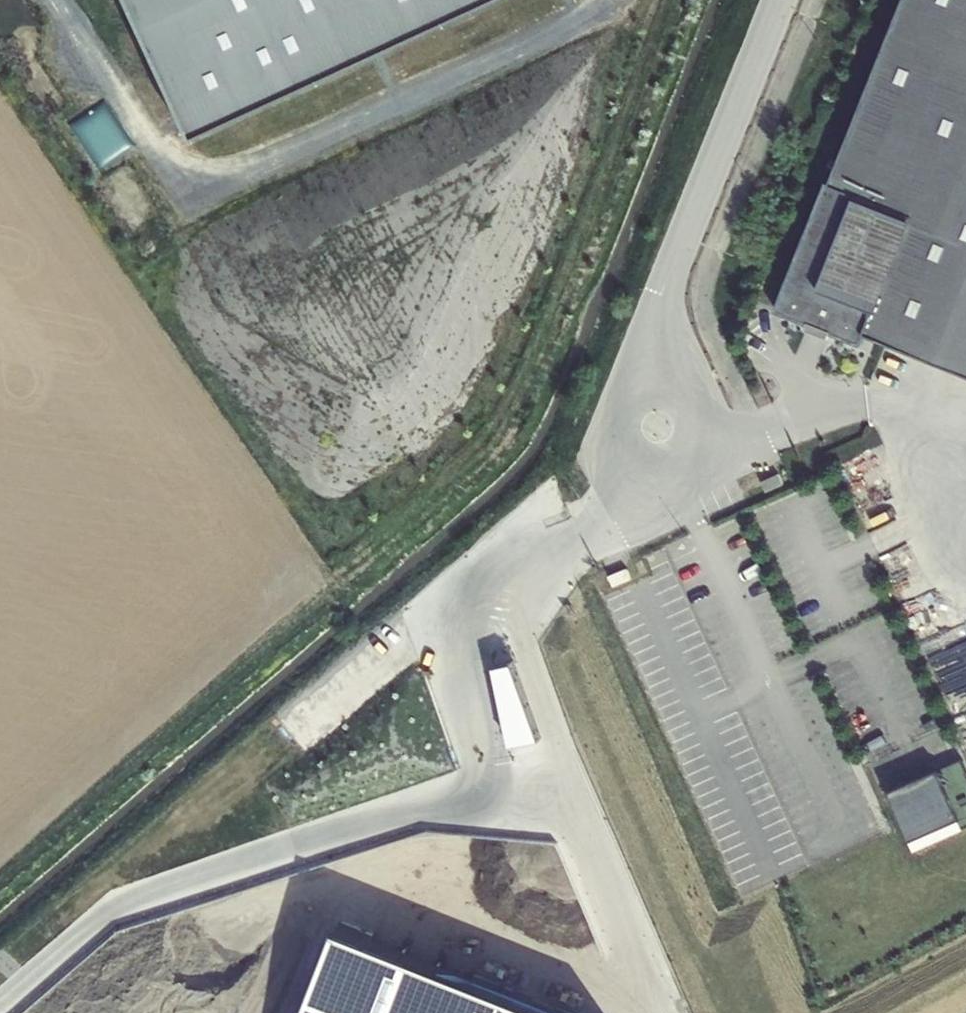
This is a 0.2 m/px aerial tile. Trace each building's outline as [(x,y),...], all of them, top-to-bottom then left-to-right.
[(165,122),(441,0),(110,0),(165,122)] [(784,293),(965,366),(965,0),(903,0),(784,293)] [(781,473),(763,482),(768,493),(786,485),(781,473)] [(626,569),(608,577),(613,589),(631,581),(626,569)] [(495,666),(510,742),(541,735),(516,660),(495,666)] [(889,793),(909,839),(961,816),(940,770),(889,793)] [(344,924),(309,1012),(567,1012),(344,924)]
